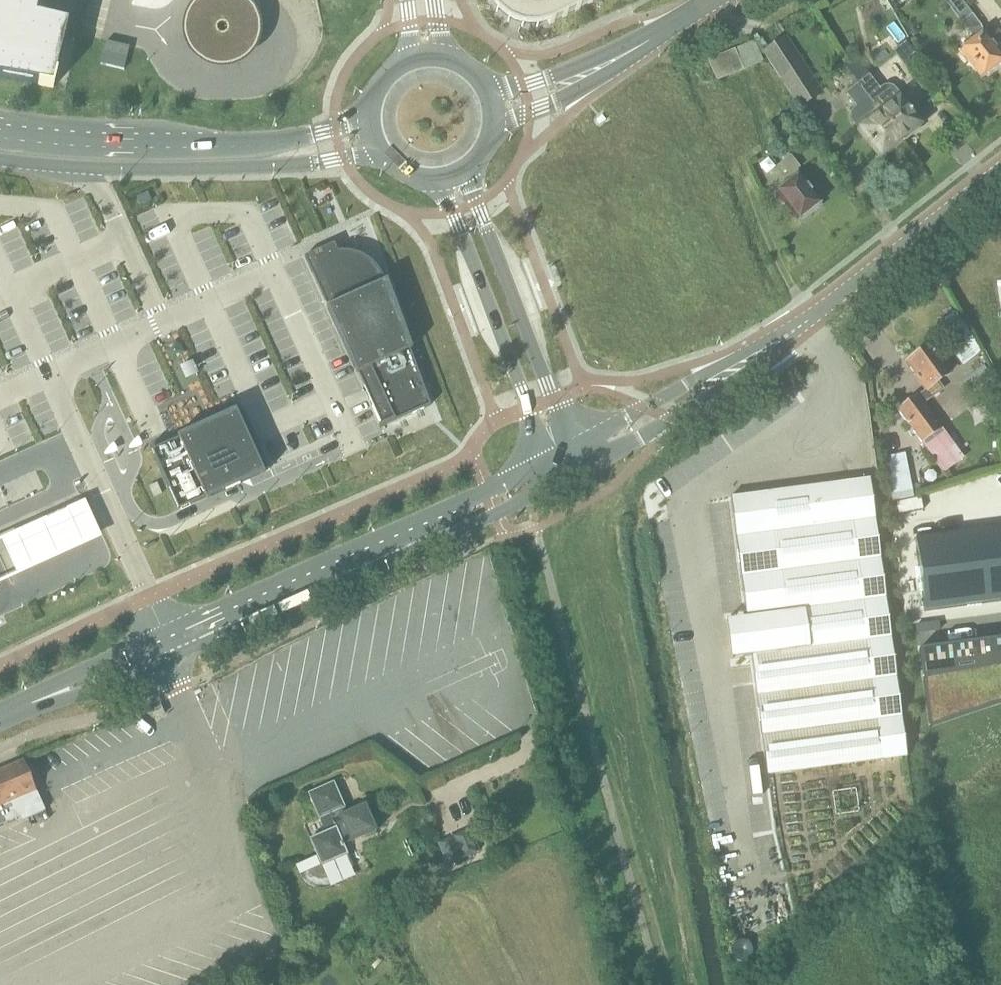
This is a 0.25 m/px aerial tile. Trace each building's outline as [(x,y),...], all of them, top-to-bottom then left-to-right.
[(36,16),(40,0),(0,0),(0,77),(39,84),(38,85),(53,88),(57,73),(56,72),(68,24),(36,16)] [(185,44),(190,54),(199,63),(209,69),(221,71),(233,69),(244,63),(253,55),(258,44),(260,32),(258,20),(252,10),(244,1),(241,0),(202,0),(199,1),(191,10),(185,20),(183,32),(185,44)] [(521,28),(526,29),(532,29),(538,28),(544,27),(550,25),(598,0),(489,0),(489,1),(492,7),(496,12),(500,16),(504,20),(509,23),(515,26),(521,28)] [(993,69),(1000,63),(1000,58),(989,43),(992,41),(972,16),(962,23),(975,40),(960,52),(968,63),(970,61),(982,77),(985,75),(987,78),(995,72),(993,69)] [(784,23),(776,27),(782,34),(789,29),(784,23)] [(824,93),(820,87),(787,36),(762,53),(800,109),(824,93)] [(101,65),(124,70),(130,46),(106,41),(101,65)] [(754,42),(709,61),(717,80),(762,61),(754,42)] [(915,78),(920,86),(933,76),(927,68),(915,78)] [(911,106),(903,96),(902,96),(897,90),(893,86),(888,85),(883,86),(880,89),(869,75),(857,84),(902,141),(904,139),(904,137),(910,132),(913,133),(918,129),(918,127),(922,124),(909,108),(911,106)] [(891,150),(891,147),(897,142),(900,143),(902,141),(857,84),(846,93),(856,107),(853,109),(850,114),(851,120),(858,130),(858,131),(866,142),(869,140),(881,155),(884,152),(887,154),(891,150)] [(787,177),(791,182),(776,194),(784,205),(787,203),(799,219),(801,217),(803,220),(811,213),(809,211),(819,203),(806,186),(808,184),(797,170),(800,167),(789,153),(783,158),(785,161),(782,164),(790,175),(787,177)] [(148,192),(137,197),(141,206),(152,201),(148,192)] [(322,249),(305,257),(364,388),(415,365),(383,277),(382,276),(382,275),(381,274),(381,273),(380,273),(380,272),(379,271),(378,270),(378,269),(377,268),(376,267),(376,266),(375,266),(374,265),(373,264),(373,263),(372,263),(371,262),(370,261),(369,261),(368,260),(368,259),(367,259),(366,258),(365,258),(364,257),(363,256),(362,256),(361,256),(360,255),(359,255),(358,254),(357,254),(356,254),(356,253),(355,253),(354,253),(353,253),(352,253),(352,252),(351,252),(350,252),(349,252),(348,252),(347,252),(346,252),(345,252),(344,252),(343,252),(342,252),(341,252),(340,252),(339,252),(338,252),(334,244),(322,249)] [(945,388),(939,381),(950,374),(931,348),(933,347),(931,345),(927,348),(922,346),(918,349),(918,355),(909,361),(918,375),(915,377),(926,390),(932,398),(945,388)] [(415,365),(364,388),(381,424),(379,425),(380,429),(381,429),(430,406),(415,365)] [(994,383),(984,368),(967,380),(978,394),(994,383)] [(904,406),(898,410),(932,457),(943,472),(963,457),(952,443),(917,395),(911,400),(910,398),(902,404),(904,406)] [(154,446),(150,447),(177,507),(178,511),(181,510),(190,506),(194,504),(221,492),(225,490),(250,478),(270,469),(267,464),(242,410),(171,442),(155,449),(154,446)] [(905,455),(885,458),(891,500),(911,497),(905,455)] [(742,632),(743,643),(745,657),(751,656),(757,696),(762,737),(902,718),(870,478),(730,497),(741,577),(746,617),(740,618),(742,632)] [(157,483),(149,487),(154,497),(162,494),(157,483)] [(920,498),(896,503),(898,514),(923,509),(920,498)] [(0,541),(18,579),(102,541),(86,503),(0,541)] [(915,538),(925,611),(1000,601),(1000,527),(915,538)] [(919,649),(929,724),(998,701),(996,691),(1000,690),(1000,638),(919,649)] [(155,709),(158,717),(164,715),(161,707),(155,709)] [(308,793),(319,819),(346,808),(334,782),(308,793)]
